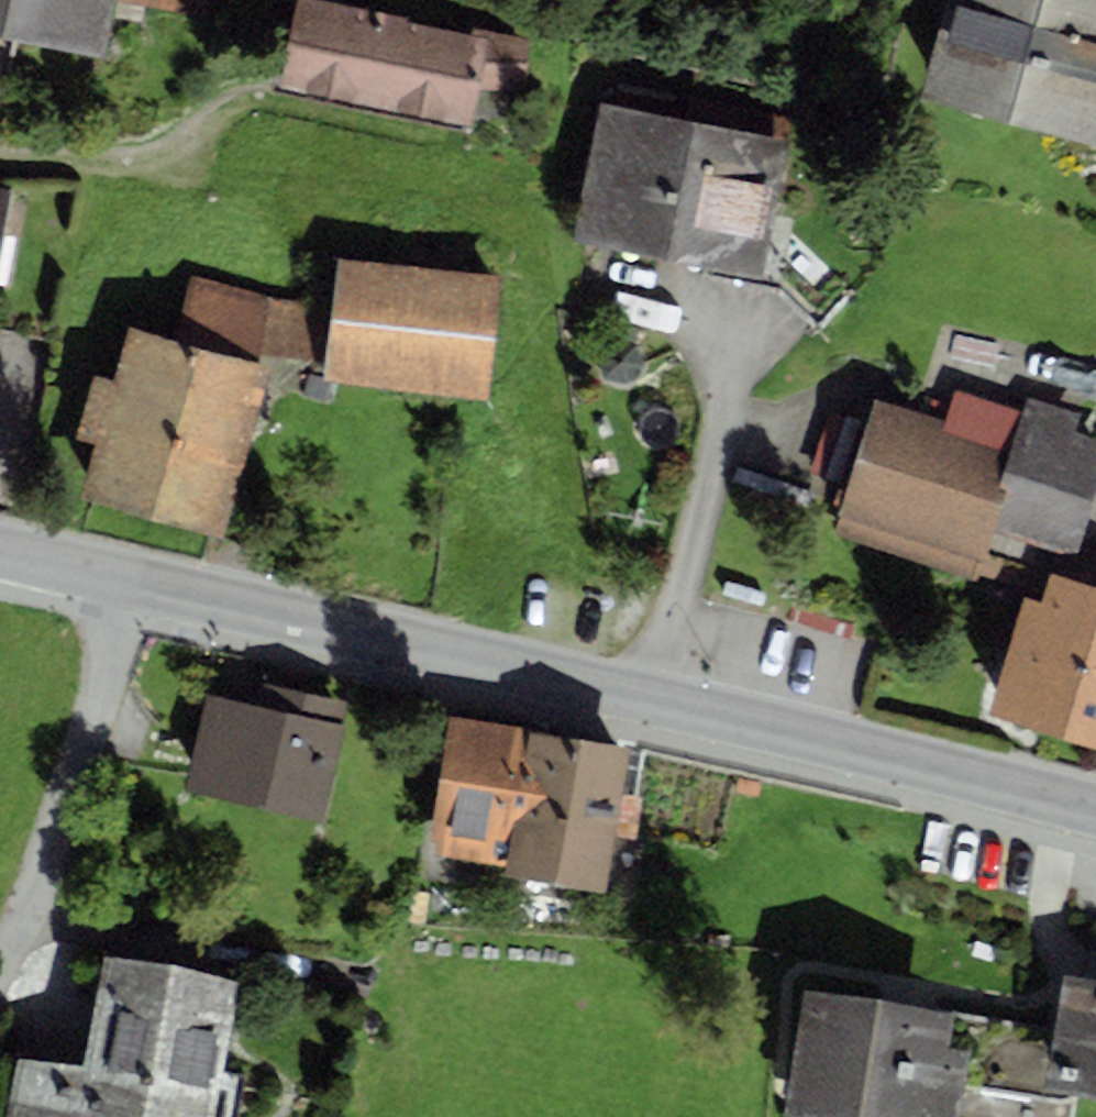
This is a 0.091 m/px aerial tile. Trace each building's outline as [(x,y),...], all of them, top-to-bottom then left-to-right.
[(5,97),(16,40),(102,57),(113,1),(113,0),(0,0),(0,96),(5,97)] [(113,1),(208,20),(212,0),(113,0),(113,1)] [(279,84),(472,129),(477,90),(530,85),(528,38),(473,28),(471,33),(406,20),(407,15),(351,3),(351,0),(297,0),(279,84)] [(917,98),(1095,148),(1095,0),(944,0),(917,98)] [(788,138),(598,100),(571,236),(760,274),(773,211),(788,138)] [(0,186),(0,250),(11,189),(0,186)] [(856,292),(773,211),(760,274),(757,286),(778,290),(819,330),(856,292)] [(499,274),(338,257),(333,303),(271,298),(260,352),(326,361),(323,383),(490,397),(499,274)] [(175,339),(129,326),(114,380),(94,374),(76,438),(96,444),(80,497),(222,538),(267,366),(258,363),(260,352),(271,298),(190,276),(175,339)] [(645,365),(636,345),(614,340),(598,356),(605,379),(627,384),(645,365)] [(955,389),(944,422),(877,401),(833,535),(973,580),(984,547),(1062,572),(1066,557),(1075,560),(1079,546),(1095,492),(1095,436),(1078,430),(1084,414),(1026,396),(1021,410),(955,389)] [(1049,579),(1041,605),(1027,601),(995,711),(1095,741),(1095,551),(1079,546),(1075,560),(1066,557),(1062,572),(1059,582),(1049,579)] [(259,706),(205,694),(183,792),(324,823),(350,704),(263,685),(259,706)] [(648,749),(449,716),(429,838),(439,840),(437,853),(504,864),(503,874),(605,891),(614,834),(633,837),(648,749)] [(106,956),(85,1066),(15,1053),(3,1116),(212,1116),(237,981),(106,956)] [(1062,973),(1054,1027),(1044,1091),(1073,1095),(1095,1098),(1095,978),(1062,973)] [(804,989),(785,1114),(802,1116),(961,1116),(971,1048),(949,1044),(954,1011),(804,989)] [(954,1011),(949,1044),(971,1048),(961,1116),(1072,1116),(1073,1095),(1044,1091),(1054,1027),(954,1011)]
